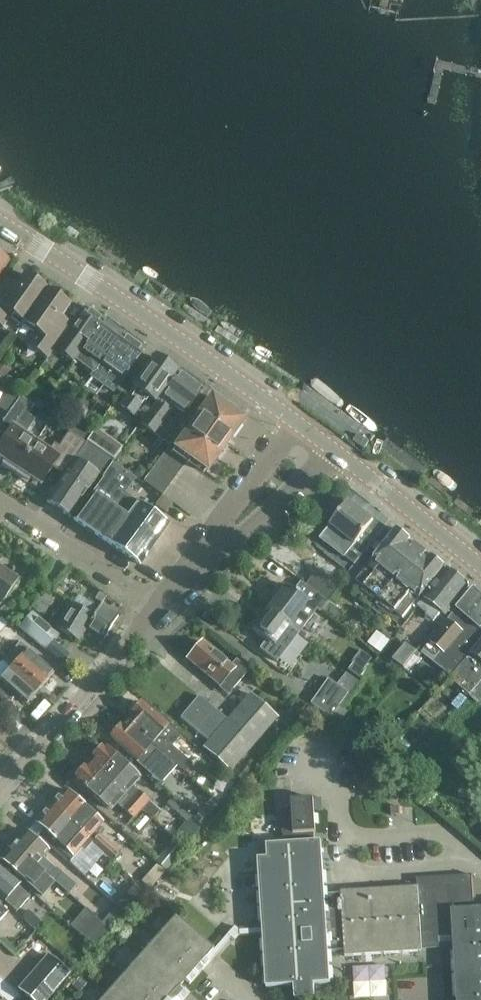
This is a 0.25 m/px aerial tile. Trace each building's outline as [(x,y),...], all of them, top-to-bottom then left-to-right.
[(23,324),(47,290),(24,274),(11,292),(3,286),(0,290),(0,327),(2,329),(11,316),(23,324)] [(70,306),(47,290),(23,324),(35,332),(26,345),(47,360),(52,353),(64,336),(67,332),(57,324),(70,306)] [(69,339),(64,336),(52,353),(57,357),(59,354),(73,363),(76,358),(104,319),(89,308),(72,332),(73,333),(69,339)] [(104,319),(76,358),(96,372),(100,365),(124,333),(104,319)] [(146,349),(124,333),(100,365),(113,374),(105,387),(114,393),(146,349)] [(154,401),(175,371),(155,357),(119,407),(133,416),(147,396),(154,401)] [(179,373),(162,396),(140,426),(154,436),(176,406),(185,414),(202,391),(179,373)] [(8,390),(0,401),(0,407),(9,413),(19,398),(8,390)] [(39,397),(34,406),(42,411),(47,403),(39,397)] [(211,397),(174,449),(189,459),(206,472),(242,422),(242,418),(211,397)] [(17,471),(35,443),(21,434),(27,426),(22,423),(33,407),(19,398),(0,425),(0,427),(9,433),(0,445),(0,460),(17,471)] [(64,416),(55,409),(49,418),(59,424),(64,416)] [(48,452),(35,443),(17,471),(40,487),(56,464),(66,471),(75,459),(86,443),(94,432),(85,426),(80,434),(71,428),(58,447),(53,444),(48,452)] [(117,455),(123,444),(98,431),(92,442),(117,455)] [(102,478),(113,462),(114,461),(86,443),(75,459),(46,502),(70,518),(98,475),(102,478)] [(189,459),(174,449),(169,445),(159,461),(179,474),(189,459)] [(179,474),(159,461),(151,471),(171,485),(179,474)] [(167,525),(135,502),(125,495),(136,479),(113,462),(102,478),(74,518),(139,565),(167,525)] [(171,485),(151,471),(143,483),(163,496),(171,485)] [(331,526),(349,540),(344,546),(350,551),(346,558),(356,565),(372,544),(363,538),(375,521),(350,501),(331,526)] [(381,600),(422,549),(412,541),(399,530),(357,582),(381,600)] [(432,557),(422,549),(381,600),(404,619),(446,567),(433,556),(432,557)] [(1,607),(18,581),(0,569),(0,606),(1,607)] [(449,570),(422,603),(419,607),(428,614),(426,616),(434,622),(442,613),(446,616),(470,587),(449,570)] [(268,610),(290,627),(299,633),(317,610),(320,612),(339,588),(318,572),(300,596),(286,585),(268,610)] [(458,610),(449,620),(450,620),(439,633),(436,630),(418,652),(407,644),(394,661),(405,669),(404,670),(411,675),(423,660),(420,657),(423,654),(452,677),(480,643),(480,595),(475,590),(458,610)] [(100,606),(98,609),(82,599),(78,598),(76,601),(74,605),(72,603),(56,628),(78,642),(81,638),(84,640),(84,639),(99,648),(104,641),(118,617),(100,606)] [(290,627),(268,610),(253,630),(266,640),(258,649),(267,656),(274,646),(275,647),(290,627)] [(58,634),(33,613),(20,629),(44,650),(58,634)] [(0,618),(0,632),(11,642),(18,633),(1,617),(0,618)] [(220,686),(221,685),(230,693),(249,671),(236,660),(231,665),(202,641),(188,658),(220,686)] [(452,677),(453,677),(451,679),(464,691),(462,693),(461,692),(451,705),(458,711),(471,696),(478,688),(480,684),(480,643),(452,677)] [(16,662),(14,665),(41,689),(54,674),(20,645),(9,657),(16,662)] [(364,648),(350,667),(362,676),(375,657),(364,648)] [(14,665),(2,679),(0,677),(0,695),(8,702),(15,693),(28,704),(41,689),(14,665)] [(310,703),(329,717),(338,706),(335,704),(345,690),(335,683),(325,697),(318,692),(310,703)] [(199,696),(181,717),(210,742),(204,749),(230,772),(278,718),(252,695),(228,721),(199,696)] [(300,712),(305,705),(292,696),(287,703),(300,712)] [(141,702),(140,704),(135,703),(131,708),(132,713),(130,714),(133,716),(128,722),(176,765),(177,764),(185,772),(192,765),(159,736),(168,726),(141,702)] [(176,765),(128,722),(122,728),(120,726),(119,728),(114,727),(110,732),(111,737),(110,737),(137,761),(146,752),(169,773),(170,772),(173,775),(176,771),(182,776),(185,772),(177,764),(176,765)] [(103,746),(88,762),(122,792),(129,785),(119,776),(127,768),(103,746)] [(122,792),(88,762),(74,778),(107,809),(114,801),(145,829),(152,820),(140,810),(141,809),(129,799),(122,792)] [(64,790),(49,806),(91,843),(98,835),(82,820),(89,812),(64,790)] [(136,791),(129,799),(141,809),(148,802),(136,791)] [(101,999),(194,999),(179,987),(185,981),(190,985),(232,938),(235,941),(240,936),(263,934),(267,987),(294,986),(296,999),(316,998),(315,984),(331,983),(329,951),(345,951),(345,957),(423,952),(422,939),(427,939),(427,944),(438,944),(438,938),(454,938),(458,999),(480,999),(480,909),(474,909),(473,875),(417,878),(418,887),(341,892),(342,894),(326,895),(322,842),(316,843),(315,833),(317,832),(314,799),(292,800),(293,809),(282,810),(283,835),(284,835),(285,844),(267,845),(268,858),(259,859),(263,929),(239,930),(234,926),(213,950),(175,916),(101,999)] [(91,843),(49,806),(35,822),(44,830),(39,836),(69,863),(82,849),(84,851),(91,843)] [(26,831),(13,845),(48,877),(49,876),(69,894),(77,885),(56,867),(55,869),(43,858),(48,851),(26,831)] [(112,859),(118,851),(106,841),(100,848),(112,859)] [(48,877),(13,845),(0,860),(23,880),(29,873),(41,884),(48,877)] [(31,938),(37,944),(43,937),(35,929),(41,921),(19,902),(26,894),(18,888),(21,884),(0,866),(0,896),(23,916),(21,918),(24,919),(16,927),(30,939),(31,938)] [(95,942),(109,927),(88,907),(74,923),(95,942)] [(4,976),(20,987),(35,966),(19,954),(4,976)] [(19,989),(31,999),(47,999),(69,975),(48,957),(19,989)]
